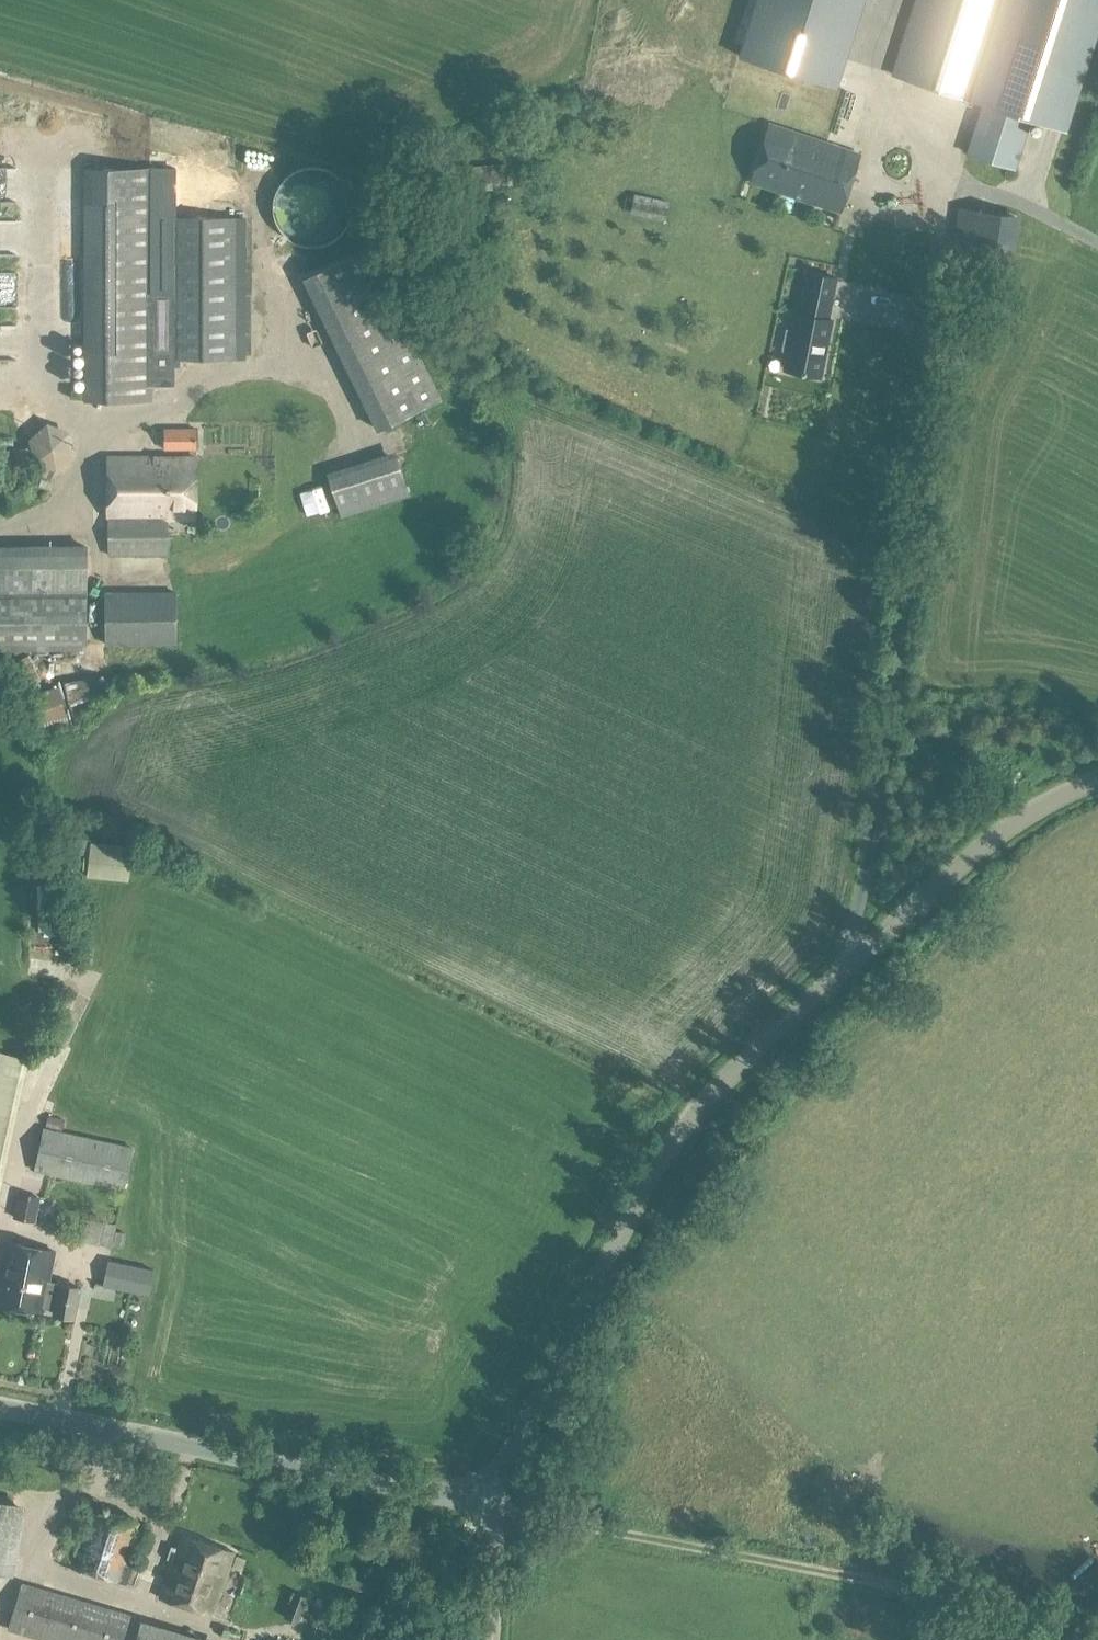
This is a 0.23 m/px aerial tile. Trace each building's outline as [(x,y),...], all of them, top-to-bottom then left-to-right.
[(894,74),(984,103),(968,153),(1016,169),(1032,118),(1064,129),(1097,22),(1097,0),(917,0),(894,74)] [(756,8),(755,7),(740,56),(833,85),(848,37),(756,8)] [(770,125),(752,183),(841,212),(860,155),(770,125)] [(509,189),(506,164),(472,167),(473,191),(509,189)] [(150,387),(148,169),(85,168),(85,401),(154,402),(153,387),(150,387)] [(177,168),(148,169),(150,387),(153,387),(176,387),(176,360),(176,218),(177,168)] [(666,222),(670,202),(635,195),(631,213),(666,222)] [(237,218),(176,218),(176,360),(236,360),(237,218)] [(297,275),(362,428),(435,398),(414,347),(394,355),(380,323),(360,332),(350,308),(343,310),(324,264),(297,275)] [(13,298),(14,270),(0,270),(0,297),(13,298)] [(837,278),(809,272),(801,313),(797,313),(793,331),(787,330),(783,350),(789,351),(785,369),(821,376),(833,320),(829,319),(837,278)] [(14,355),(0,356),(0,368),(15,368),(14,355)] [(17,435),(36,474),(72,457),(53,418),(17,435)] [(195,450),(196,430),(168,430),(168,450),(195,450)] [(335,515),(401,491),(385,449),(319,473),(335,515)] [(110,459),(109,517),(108,517),(109,556),(170,556),(170,518),(195,519),(196,459),(110,459)] [(2,540),(1,561),(0,561),(0,588),(46,590),(46,584),(84,586),(86,544),(2,540)] [(177,592),(134,593),(106,594),(106,646),(177,645),(177,592)] [(84,594),(0,594),(0,647),(84,646),(84,594)] [(91,704),(90,677),(67,679),(68,705),(91,704)] [(27,727),(59,723),(55,686),(23,690),(27,727)] [(91,841),(90,854),(87,877),(129,881),(133,845),(92,841),(91,841)] [(29,1058),(0,1052),(0,1183),(29,1058)] [(35,1172),(54,1176),(126,1191),(135,1148),(44,1129),(35,1172)] [(39,1195),(18,1191),(13,1216),(35,1220),(39,1195)] [(112,1244),(116,1223),(88,1219),(83,1239),(112,1244)] [(50,1282),(55,1252),(7,1242),(0,1282),(0,1303),(44,1312),(45,1309),(50,1283),(50,1282)] [(123,1264),(109,1261),(104,1286),(149,1295),(155,1270),(123,1264)] [(61,1285),(50,1283),(45,1309),(55,1311),(54,1315),(75,1320),(81,1290),(60,1286),(61,1285)] [(15,1501),(0,1499),(0,1572),(3,1572),(15,1501)] [(60,1565),(127,1585),(133,1566),(126,1564),(139,1523),(79,1509),(60,1565)] [(173,1560),(166,1580),(160,1598),(213,1615),(236,1552),(182,1535),(178,1548),(173,1560)] [(9,1630),(41,1639),(136,1639),(142,1620),(142,1619),(23,1583),(9,1630)] [(371,1629),(321,1611),(313,1634),(331,1639),(367,1639),(371,1629)]
